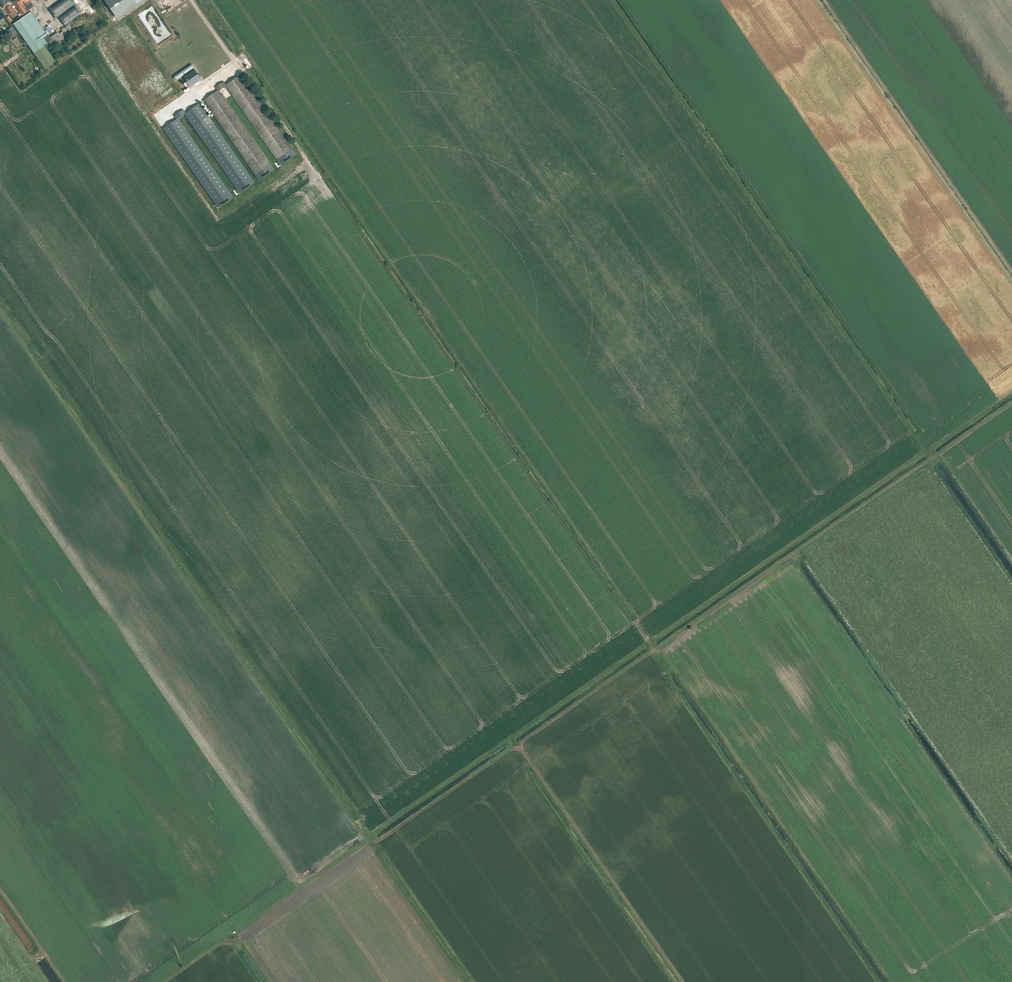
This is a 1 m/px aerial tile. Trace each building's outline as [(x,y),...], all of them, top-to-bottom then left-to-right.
[(9,15),(14,11),(10,5),(9,4),(11,2),(10,1),(11,1),(10,0),(0,0),(0,4),(3,8),(5,6),(6,7),(5,8),(9,15)] [(12,3),(21,15),(34,6),(29,0),(16,0),(12,3)] [(49,10),(56,19),(76,4),(73,0),(63,0),(49,10)] [(129,10),(144,0),(122,0),(129,10)] [(75,6),(59,17),(65,26),(81,14),(75,6)] [(12,26),(44,72),(55,64),(43,48),(50,43),(54,49),(75,35),(68,25),(49,39),(30,13),(12,26)] [(247,68),(252,64),(247,56),(242,60),(247,68)] [(175,75),(177,78),(196,68),(194,64),(175,75)] [(194,69),(183,77),(190,87),(201,79),(194,69)] [(218,91),(203,101),(255,175),(271,164),(219,91),(226,86),(277,160),(292,149),(241,75),(226,85),(224,82),(216,87),(218,91)] [(177,119),(163,129),(218,208),(233,198),(178,118),(184,114),(239,193),(255,183),(199,103),(185,113),(183,110),(175,116),(177,119)] [(805,524),(808,529),(823,521),(820,516),(805,524)]
